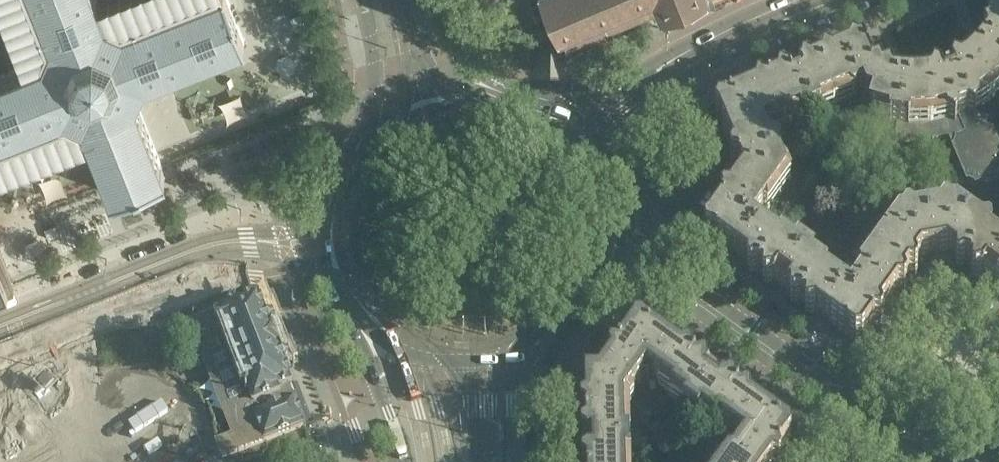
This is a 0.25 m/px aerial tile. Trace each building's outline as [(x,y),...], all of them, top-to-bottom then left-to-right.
[(90,138),(107,182),(108,183),(112,195),(165,174),(161,164),(150,136),(136,100),(133,92),(131,88),(246,43),(229,0),(97,0),(0,0),(0,5),(24,66),(0,75),(0,173),(90,138)] [(539,2),(541,8),(539,9),(540,11),(542,10),(543,10),(549,24),(558,20),(559,22),(560,21),(566,36),(566,37),(567,40),(571,39),(571,38),(586,32),(589,31),(593,41),(600,44),(606,41),(609,34),(605,25),(655,4),(661,18),(668,15),(669,15),(704,0),(538,0),(539,2)] [(995,21),(987,24),(990,31),(998,35),(998,0),(986,0),(995,21)] [(468,16),(465,9),(457,13),(461,20),(468,16)] [(990,31),(983,34),(986,42),(984,45),(982,48),(979,52),(977,54),(967,64),(991,94),(998,87),(998,35),(990,31)] [(560,61),(552,41),(531,49),(540,69),(560,61)] [(883,76),(880,69),(873,72),(863,48),(859,50),(851,47),(849,54),(843,57),(857,91),(863,89),(868,100),(873,102),(883,76)] [(857,91),(843,57),(832,61),(827,58),(823,59),(821,66),(818,67),(834,101),(848,96),(854,99),(857,91)] [(993,97),(991,94),(967,64),(960,68),(954,65),(951,72),(951,73),(941,78),(941,76),(933,74),(931,81),(924,82),(931,142),(948,139),(957,118),(968,114),(974,117),(979,112),(977,109),(993,97)] [(834,101),(818,67),(811,70),(806,66),(802,68),(801,74),(788,80),(782,76),(778,78),(777,84),(766,89),(761,85),(757,87),(755,93),(746,97),(759,126),(762,128),(784,119),(787,121),(800,115),(802,120),(820,113),(819,108),(834,101)] [(931,142),(924,82),(909,82),(901,82),(894,81),(891,73),(883,76),(873,102),(868,114),(888,120),(887,124),(890,125),(889,131),(888,140),(903,142),(931,142)] [(759,126),(746,97),(724,107),(718,108),(715,114),(719,120),(729,144),(759,131),(761,131),(762,128),(759,126)] [(850,120),(848,115),(841,118),(843,123),(850,120)] [(993,133),(983,129),(956,141),(953,149),(966,183),(975,186),(998,177),(998,147),(993,133)] [(887,145),(888,140),(889,131),(882,130),(880,144),(887,145)] [(786,176),(779,159),(782,151),(775,148),(769,150),(761,131),(759,131),(729,144),(733,153),(729,159),(731,163),(737,164),(743,177),(735,188),(764,208),(786,176)] [(804,149),(806,143),(800,141),(798,146),(804,149)] [(802,154),(804,149),(798,146),(796,151),(802,154)] [(806,192),(810,186),(805,182),(801,188),(806,192)] [(764,208),(735,188),(730,196),(724,196),(721,199),(723,205),(717,214),(732,224),(734,222),(740,226),(742,222),(748,227),(752,226),(752,225),(764,208)] [(980,204),(971,198),(968,202),(977,209),(980,204)] [(947,252),(970,219),(953,208),(950,208),(945,204),(941,210),(917,214),(911,209),(907,215),(903,215),(892,231),(921,256),(947,252)] [(788,219),(794,209),(790,206),(783,215),(788,219)] [(739,259),(759,231),(752,226),(748,227),(742,222),(740,226),(734,222),(732,224),(717,214),(709,225),(704,230),(706,237),(711,239),(739,259)] [(883,225),(888,219),(883,215),(878,222),(883,225)] [(968,267),(988,238),(992,232),(990,226),(983,228),(970,219),(947,252),(956,258),(955,264),(959,267),(965,264),(968,267)] [(793,230),(796,225),(790,221),(787,226),(793,230)] [(906,286),(904,280),(905,279),(902,278),(906,273),(908,274),(909,273),(915,274),(917,270),(915,264),(921,256),(892,231),(888,229),(880,240),(884,243),(862,273),(856,269),(841,289),(844,292),(825,319),(855,341),(861,340),(874,322),(880,322),(883,319),(881,313),(897,289),(904,289),(906,286)] [(760,274),(781,246),(759,231),(739,259),(747,265),(747,271),(751,273),(757,271),(760,274)] [(816,240),(809,235),(806,239),(812,244),(816,240)] [(998,269),(998,245),(988,238),(968,267),(972,269),(972,276),(975,278),(981,276),(990,282),(998,269)] [(823,245),(816,240),(812,244),(819,249),(823,245)] [(781,289),(805,255),(799,250),(797,253),(783,243),(781,246),(760,274),(763,275),(762,281),(766,284),(772,282),(781,289)] [(15,283),(12,277),(0,245),(0,289),(15,283)] [(803,304),(823,276),(825,274),(811,263),(813,260),(805,255),(781,289),(790,295),(790,301),(793,304),(799,302),(803,304)] [(837,265),(841,259),(837,256),(833,262),(837,265)] [(990,282),(998,289),(998,269),(990,282)] [(825,319),(844,292),(841,289),(823,276),(803,304),(805,306),(805,312),(808,314),(814,312),(825,319)] [(292,386),(287,372),(285,369),(290,363),(287,356),(280,355),(279,351),(281,346),(278,337),(272,335),(271,331),(276,325),(273,318),(265,317),(259,300),(206,320),(212,334),(225,329),(241,372),(240,374),(241,378),(244,379),(254,404),(250,406),(256,420),(254,421),(247,437),(218,448),(222,458),(305,426),(295,399),(293,399),(288,388),(292,386)] [(205,351),(195,324),(181,329),(192,356),(205,351)] [(655,380),(676,351),(646,330),(642,325),(635,326),(633,332),(626,341),(642,353),(638,359),(642,362),(638,368),(649,376),(655,380)] [(638,368),(642,362),(638,359),(642,353),(626,341),(618,353),(612,352),(609,356),(611,362),(605,371),(636,393),(649,376),(638,368)] [(672,397),(695,364),(691,362),(692,356),(688,353),(682,355),(676,351),(655,380),(662,385),(660,388),(672,397)] [(691,416),(717,380),(707,373),(707,367),(704,364),(698,367),(695,364),(672,397),(686,407),(684,411),(691,416)] [(636,393),(605,371),(599,379),(585,380),(585,401),(608,401),(617,409),(623,411),(636,393)] [(717,425),(738,395),(735,393),(735,387),(732,384),(726,386),(717,380),(691,416),(698,421),(701,417),(715,428),(717,425)] [(779,456),(791,439),(790,432),(773,420),(776,416),(768,410),(766,415),(751,404),(751,398),(747,395),(741,397),(738,395),(717,425),(738,439),(725,458),(720,454),(714,461),(781,461),(779,456)] [(623,422),(623,411),(617,409),(608,401),(585,401),(585,404),(580,408),(580,412),(586,416),(586,423),(623,422)] [(681,430),(685,425),(678,421),(675,426),(681,430)] [(624,439),(623,422),(586,423),(586,430),(581,434),(581,438),(586,442),(586,450),(629,449),(629,439),(624,439)] [(687,434),(691,429),(685,425),(681,430),(687,434)] [(708,449),(711,444),(706,440),(703,445),(708,449)] [(624,459),(629,459),(629,449),(586,450),(587,459),(582,461),(624,461),(624,459)]
